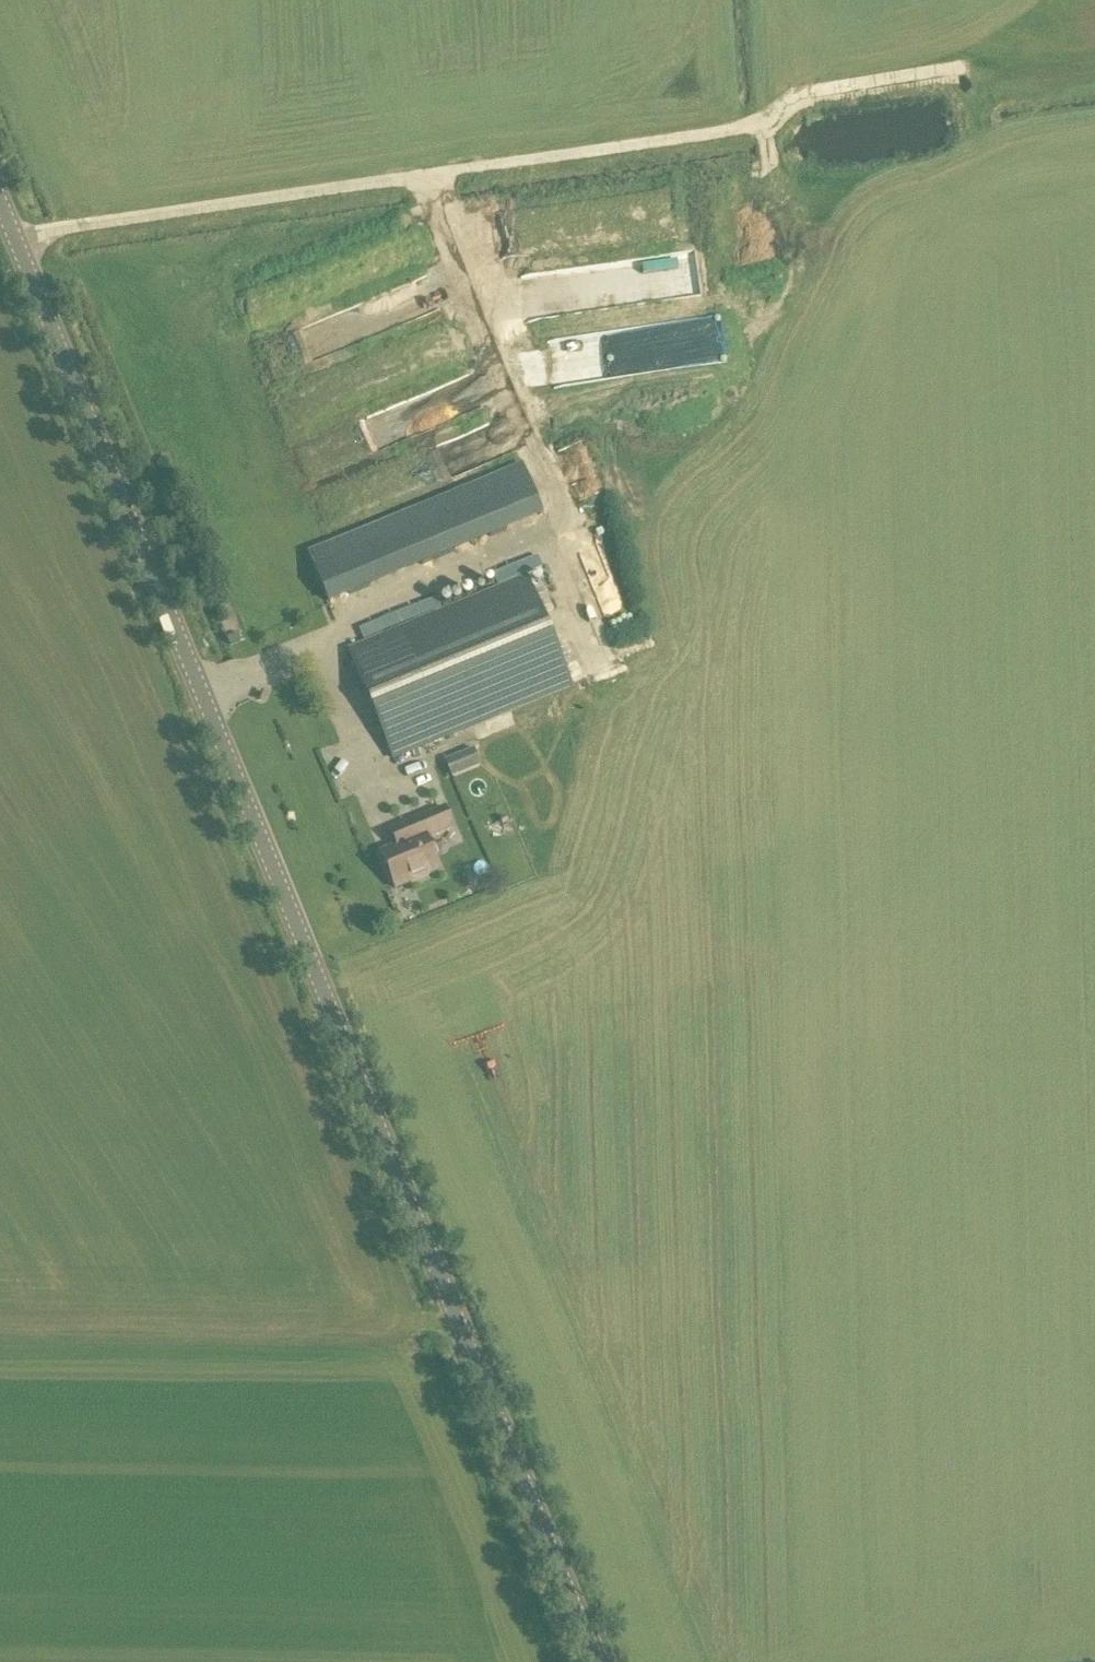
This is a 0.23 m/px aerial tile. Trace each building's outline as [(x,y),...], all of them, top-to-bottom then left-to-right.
[(523,470),(309,556),(328,604),(543,519),(523,470)] [(347,650),(393,761),(574,687),(528,576),(347,650)] [(444,761),(452,778),(480,766),(473,749),(444,761)] [(380,853),(395,890),(441,871),(428,841),(455,829),(446,806),(389,830),(395,847),(380,853)]
